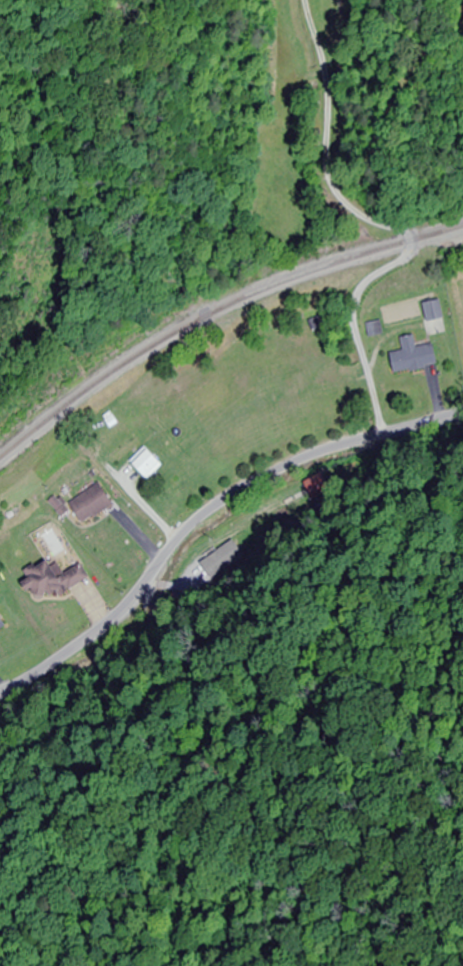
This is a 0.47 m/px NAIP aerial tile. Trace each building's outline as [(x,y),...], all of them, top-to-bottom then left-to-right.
[(427,303),(427,335),(443,335),(443,303),(427,303)] [(440,367),(437,345),(418,348),(417,337),(403,339),(405,352),(393,354),(396,373),(440,367)] [(167,463),(151,447),(134,464),(150,480),(167,463)] [(72,505),(88,525),(116,502),(100,482),(72,505)] [(212,582),(240,564),(232,550),(203,568),(212,582)] [(62,577),(51,558),(24,573),(41,603),(91,576),(85,564),(62,577)] [(8,628),(0,612),(0,632),(8,628)]
